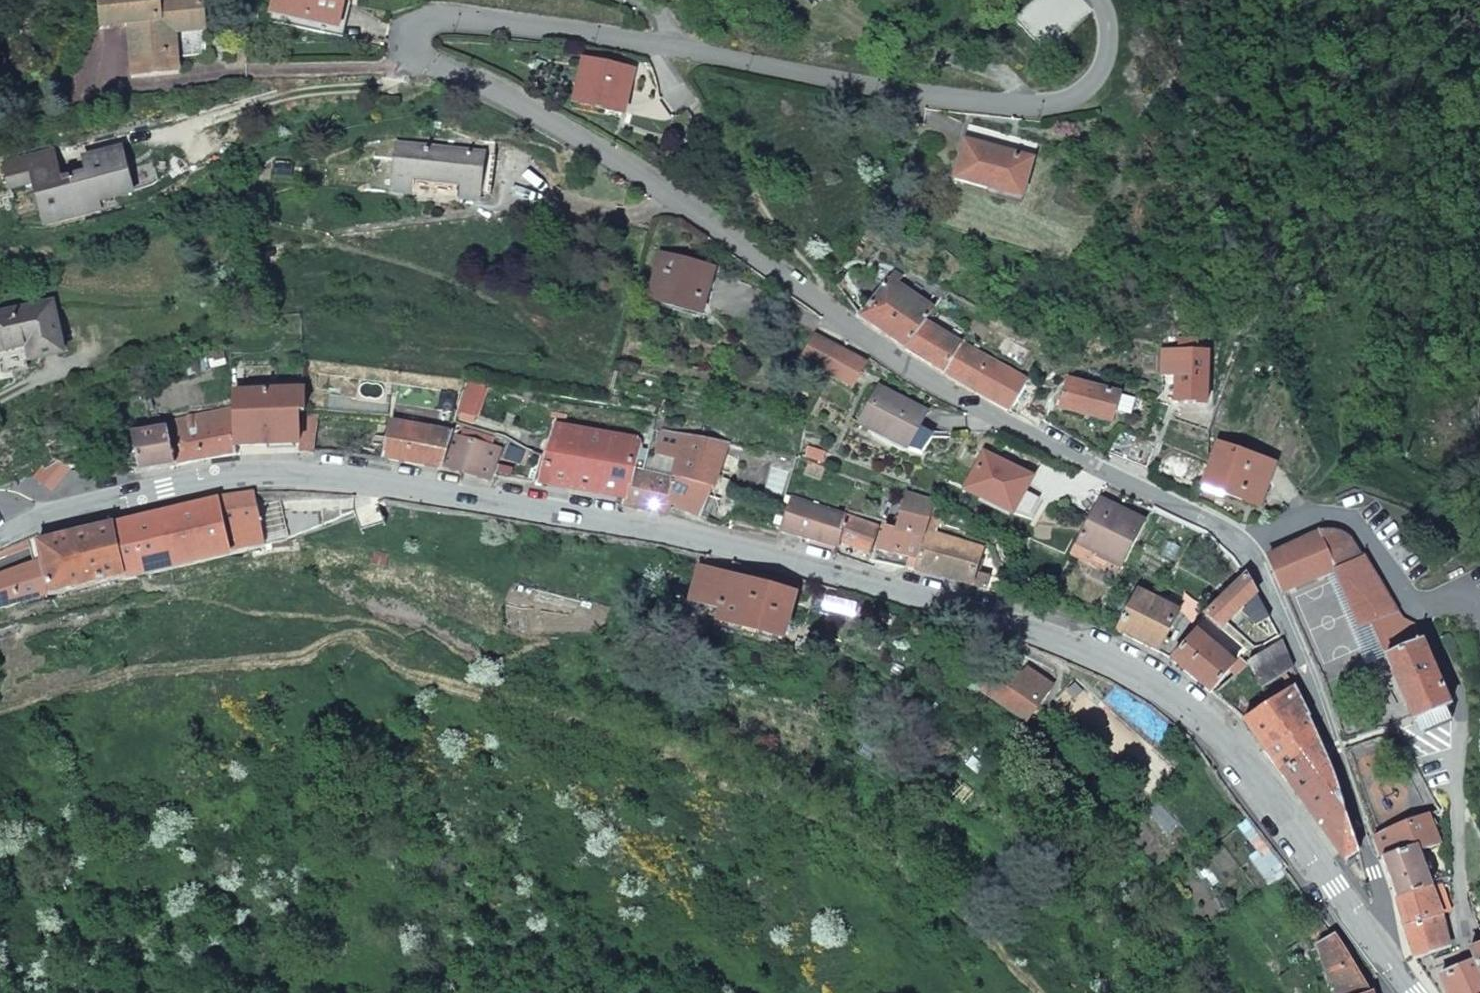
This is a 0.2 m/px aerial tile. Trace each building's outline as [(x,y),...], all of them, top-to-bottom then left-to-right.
[(134,76),(177,72),(172,26),(202,24),(200,0),(99,0),(102,24),(127,21),(134,76)] [(272,9),(339,24),(343,3),(344,0),(274,0),(272,9)] [(339,24),(336,37),(341,38),(349,4),(343,3),(339,24)] [(336,37),(339,24),(272,9),(269,22),(336,37)] [(626,73),(586,64),(579,99),(619,108),(626,73)] [(1035,144),(967,126),(954,177),(1021,196),(1035,144)] [(493,143),(418,135),(417,147),(492,155),(493,143)] [(489,195),(492,155),(417,147),(398,145),(375,151),(374,158),(396,160),(394,185),(413,187),(413,182),(457,186),(456,191),(489,195)] [(86,173),(59,180),(52,150),(4,164),(11,187),(33,181),(44,220),(98,205),(97,202),(130,192),(119,148),(82,158),(86,173)] [(412,193),(456,198),(456,191),(457,186),(413,182),(413,187),(412,193)] [(98,205),(44,220),(46,228),(100,213),(98,205)] [(662,261),(653,295),(697,307),(706,272),(662,261)] [(902,346),(905,349),(924,322),(932,309),(896,283),(900,277),(893,271),(860,317),(902,346)] [(697,307),(653,295),(651,303),(695,314),(697,307)] [(0,313),(0,359),(25,354),(27,361),(62,354),(52,302),(0,313)] [(925,361),(977,393),(1010,411),(1027,380),(962,343),(960,345),(924,322),(905,349),(925,361)] [(864,363),(814,334),(801,358),(851,386),(864,363)] [(1205,403),(1205,352),(1194,352),(1194,341),(1177,342),(1177,351),(1162,351),(1161,374),(1174,374),(1174,382),(1173,402),(1205,403)] [(1076,362),(1069,358),(1065,364),(1073,368),(1076,362)] [(1174,374),(1161,374),(1161,382),(1174,382),(1174,374)] [(1059,408),(1111,423),(1118,393),(1066,380),(1059,408)] [(466,381),(456,413),(474,418),(483,387),(466,381)] [(926,412),(878,387),(858,424),(905,449),(919,452),(931,432),(919,426),(926,412)] [(233,407),(236,446),(303,446),(303,413),(302,389),(232,391),(233,407)] [(1118,393),(1114,411),(1127,414),(1131,396),(1118,393)] [(233,407),(165,422),(176,464),(237,455),(236,446),(233,407)] [(303,446),(303,451),(313,451),(313,413),(303,413),(303,446)] [(176,464),(165,422),(165,419),(159,421),(157,416),(123,424),(125,434),(131,433),(140,470),(176,464)] [(450,432),(390,421),(384,459),(438,469),(450,432)] [(559,424),(544,484),(624,498),(631,469),(638,439),(559,424)] [(1108,452),(1144,467),(1154,444),(1118,429),(1108,452)] [(700,518),(728,445),(660,432),(656,453),(677,459),(671,476),(631,469),(624,498),(622,506),(669,515),(672,504),(700,518)] [(499,448),(450,433),(438,469),(486,482),(499,448)] [(1202,485),(1257,506),(1273,464),(1218,442),(1202,485)] [(804,458),(817,461),(820,450),(806,446),(804,458)] [(1029,519),(1039,499),(1025,491),(1032,478),(984,452),(965,488),(1012,513),(1010,524),(1028,530),(1032,520),(1029,519)] [(55,488),(72,466),(70,466),(51,463),(36,478),(51,489),(55,488)] [(263,545),(253,492),(217,499),(230,554),(263,545)] [(907,495),(894,531),(883,527),(876,551),(908,558),(905,569),(913,571),(933,502),(907,495)] [(778,531),(838,547),(839,543),(844,515),(789,497),(778,531)] [(230,554),(217,499),(111,524),(125,577),(184,566),(230,554)] [(1121,569),(1144,523),(1097,500),(1074,546),(1121,569)] [(932,507),(926,525),(936,528),(941,510),(932,507)] [(868,555),(878,526),(844,515),(839,543),(868,555)] [(43,562),(53,595),(125,577),(111,524),(38,542),(38,544),(43,562)] [(1333,568),(1359,629),(1395,613),(1350,539),(1343,534),(1338,532),(1329,530),(1323,531),(1320,532),(1266,556),(1283,592),(1333,568)] [(913,571),(985,589),(989,575),(975,571),(980,547),(925,532),(913,571)] [(43,562),(38,544),(30,546),(36,564),(43,562)] [(1069,556),(1116,579),(1121,569),(1074,546),(1069,556)] [(0,575),(0,608),(53,595),(43,562),(36,564),(0,575)] [(792,595),(700,569),(691,603),(722,611),(719,624),(780,641),(792,595)] [(1268,618),(1254,593),(1243,576),(1205,614),(1221,628),(1238,610),(1255,625),(1268,618)] [(1115,632),(1157,653),(1177,612),(1136,592),(1115,632)] [(1386,655),(1422,639),(1415,626),(1400,621),(1395,613),(1372,623),(1386,655)] [(1233,663),(1196,632),(1171,661),(1211,691),(1233,663)] [(1386,655),(1393,673),(1391,675),(1402,699),(1404,699),(1413,720),(1450,703),(1422,639),(1386,655)] [(1263,688),(1293,668),(1281,641),(1248,662),(1263,688)] [(981,691),(1026,722),(1052,684),(1027,668),(1021,676),(1001,662),(981,691)] [(1293,686),(1243,720),(1344,860),(1358,850),(1338,787),(1306,719),(1309,717),(1293,686)] [(1427,813),(1373,838),(1381,860),(1416,846),(1418,851),(1440,842),(1427,813)] [(1237,825),(1257,850),(1268,842),(1247,818),(1237,825)] [(1257,850),(1249,857),(1264,876),(1283,861),(1268,842),(1257,850)] [(1395,901),(1432,887),(1418,851),(1416,846),(1381,860),(1395,901)] [(1312,908),(1286,872),(1270,883),(1297,918),(1312,908)] [(1432,887),(1441,914),(1450,911),(1441,883),(1432,887)] [(1441,914),(1432,887),(1395,901),(1406,928),(1441,914)] [(1468,893),(1472,909),(1479,907),(1479,891),(1468,893)] [(1479,924),(1479,907),(1472,909),(1479,924)] [(1299,921),(1314,941),(1329,931),(1315,912),(1299,921)] [(1441,914),(1406,928),(1414,959),(1449,945),(1441,914)] [(1334,992),(1371,992),(1345,948),(1336,936),(1317,947),(1334,992)] [(1479,973),(1479,944),(1468,948),(1473,956),(1474,961),(1479,973)] [(1463,966),(1474,961),(1473,956),(1461,961),(1463,966)] [(1439,976),(1446,992),(1479,992),(1479,973),(1474,961),(1463,966),(1439,976)]
